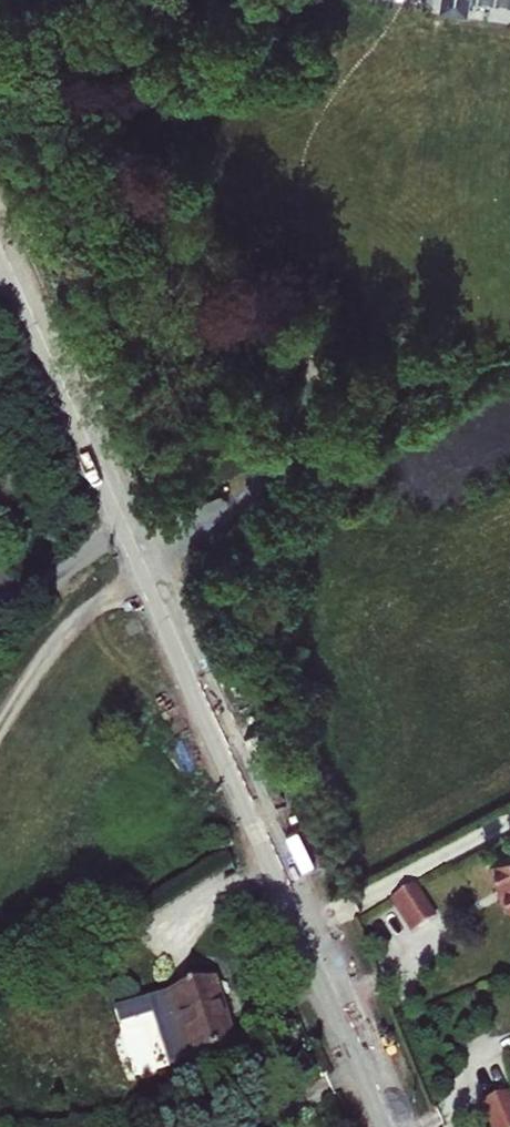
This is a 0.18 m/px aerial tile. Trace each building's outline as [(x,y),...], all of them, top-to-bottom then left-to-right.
[(236,828),(229,830),(233,838),(239,835),(236,828)] [(239,835),(233,838),(236,846),(243,843),(239,835)] [(505,910),(509,910),(509,852),(485,863),(505,910)] [(409,884),(384,897),(403,931),(427,918),(409,884)] [(236,1047),(214,978),(117,1009),(123,1027),(155,1018),(170,1067),(236,1047)] [(492,1126),(509,1126),(509,1096),(509,1094),(483,1105),(492,1126)]
